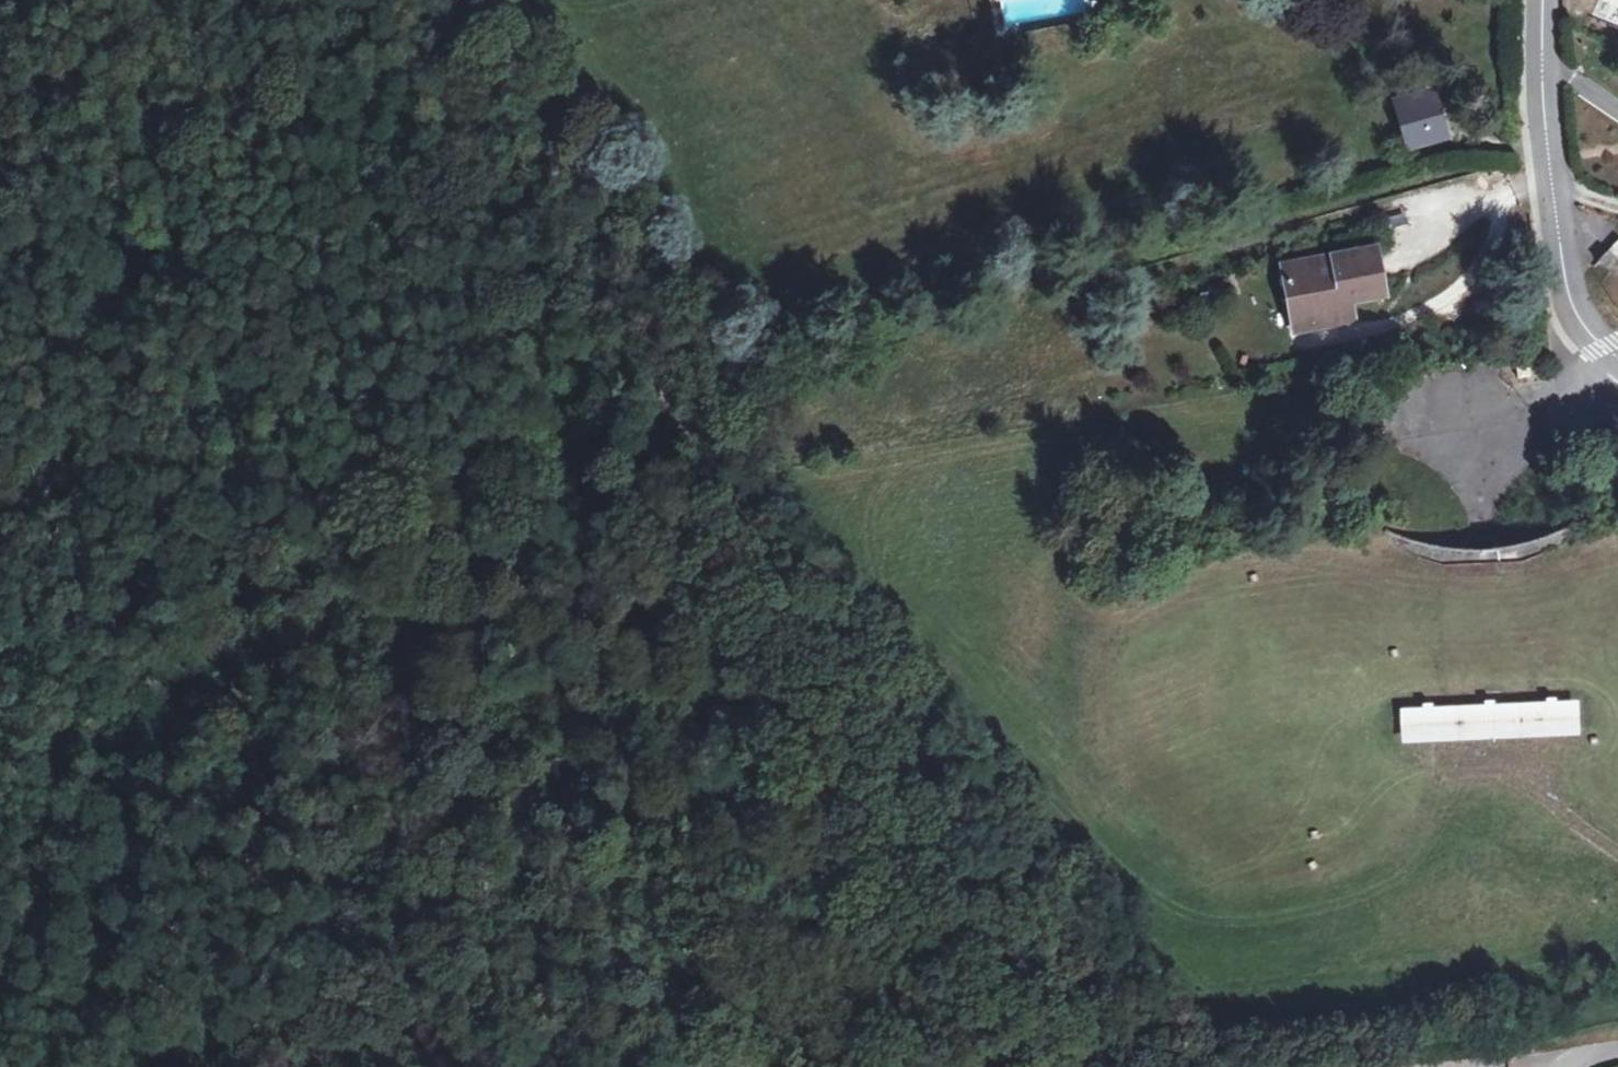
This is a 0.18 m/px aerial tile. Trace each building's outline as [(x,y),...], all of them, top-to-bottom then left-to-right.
[(1430,83),(1391,96),(1409,150),(1448,137),(1430,83)] [(1617,275),(1617,243),(1601,261),(1616,277),(1617,275)] [(1339,325),(1335,306),(1353,302),(1385,296),(1377,251),(1287,268),(1294,303),(1310,301),(1314,329),(1339,325)] [(1310,301),(1294,303),(1299,332),(1314,329),(1310,301)] [(1335,306),(1339,325),(1357,322),(1353,302),(1335,306)] [(776,430),(762,433),(766,445),(779,442),(776,430)] [(1582,690),(1405,698),(1407,731),(1583,723),(1582,690)]
